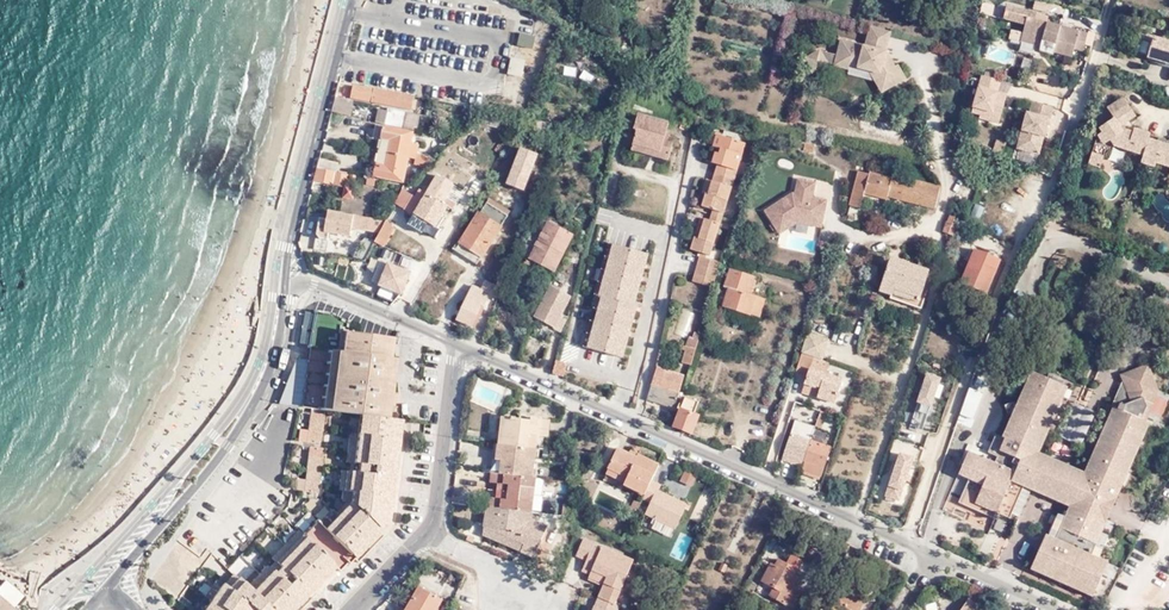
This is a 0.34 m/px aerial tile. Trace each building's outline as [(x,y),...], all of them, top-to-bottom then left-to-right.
[(1081,47),(1086,30),(1033,15),(1034,10),(1004,3),(1000,17),(1023,22),(1021,30),(1043,37),(1041,43),(1040,47),(1051,50),(1053,44),(1072,49),(1073,45),(1081,47)] [(1139,22),(1154,27),(1156,19),(1141,14),(1139,22)] [(888,30),(868,25),(864,45),(840,40),(837,54),(835,65),(850,69),(851,65),(880,71),(891,86),(906,77),(897,63),(894,65),(884,49),(888,30)] [(1018,36),(1041,43),(1043,37),(1021,30),(1018,36)] [(534,48),(536,35),(520,32),(518,45),(534,48)] [(1154,32),(1148,51),(1168,57),(1168,37),(1154,32)] [(1070,55),(1072,49),(1053,44),(1051,50),(1070,55)] [(835,65),(837,54),(822,51),(807,58),(816,71),(829,64),(835,65)] [(525,61),(512,58),(508,73),(521,77),(525,61)] [(998,91),(1000,80),(982,75),(974,106),(982,109),(981,114),(980,117),(999,123),(1006,99),(997,96),(998,91)] [(355,85),(340,83),(337,93),(352,97),(355,85)] [(414,97),(355,85),(352,97),(353,98),(412,109),(414,97)] [(353,101),(336,97),(332,111),(350,115),(353,101)] [(1108,110),(1113,117),(1129,106),(1124,99),(1108,110)] [(1044,138),(1054,107),(1034,101),(1030,114),(1027,114),(1017,148),(1037,155),(1043,138),(1044,138)] [(388,108),(378,106),(375,121),(385,123),(388,108)] [(1168,144),(1168,143),(1167,141),(1166,140),(1164,140),(1162,140),(1160,140),(1159,141),(1158,142),(1150,140),(1152,136),(1135,130),(1134,133),(1122,129),(1122,128),(1137,118),(1129,106),(1113,117),(1115,120),(1100,130),(1104,134),(1099,137),(1101,139),(1097,142),(1092,156),(1104,160),(1106,153),(1114,147),(1144,156),(1142,165),(1156,169),(1157,165),(1168,168),(1168,145),(1168,144)] [(405,127),(408,112),(388,108),(385,123),(405,127)] [(636,129),(633,144),(652,148),(652,154),(670,158),(674,141),(668,139),(670,131),(667,130),(669,121),(637,113),(634,128),(636,129)] [(432,162),(436,157),(417,153),(419,146),(410,144),(412,131),(375,125),(375,129),(368,127),(366,137),(379,140),(377,147),(380,147),(379,151),(407,157),(415,158),(432,162)] [(719,148),(724,135),(718,133),(714,146),(719,148)] [(717,172),(736,177),(747,142),(724,135),(719,148),(723,149),(721,154),(718,153),(716,152),(714,161),(720,163),(717,172)] [(997,139),(994,152),(1002,154),(1005,141),(997,139)] [(815,145),(804,143),(803,150),(814,151),(815,145)] [(652,148),(633,144),(632,149),(652,154),(652,148)] [(407,157),(379,151),(379,154),(376,153),(375,158),(377,167),(375,176),(402,181),(407,157)] [(1014,170),(1018,159),(1006,154),(1001,166),(1014,170)] [(1104,160),(1092,156),(1089,165),(1102,169),(1104,160)] [(414,164),(426,166),(432,162),(415,158),(414,164)] [(318,169),(337,172),(339,162),(320,159),(318,169)] [(318,169),(314,181),(345,186),(347,174),(337,172),(318,169)] [(725,210),(736,177),(717,172),(714,180),(711,193),(709,192),(708,194),(704,204),(714,208),(725,210)] [(888,195),(934,208),(939,187),(893,175),(892,178),(870,173),(870,175),(859,172),(850,205),(859,208),(864,191),(887,198),(888,195)] [(437,176),(429,189),(446,199),(450,192),(454,185),(437,176)] [(375,179),(367,178),(366,184),(374,186),(375,179)] [(711,193),(714,180),(708,178),(703,192),(708,194),(709,192),(711,193)] [(817,183),(798,179),(795,194),(793,193),(765,211),(779,234),(798,223),(823,228),(828,201),(814,197),(817,183)] [(967,188),(950,183),(948,190),(965,195),(967,188)] [(416,197),(419,189),(410,184),(397,205),(404,209),(412,195),(416,197)] [(461,190),(454,185),(450,192),(457,197),(461,190)] [(355,188),(345,186),(343,197),(352,198),(355,188)] [(446,199),(429,189),(426,194),(419,189),(416,197),(412,195),(404,209),(413,216),(414,214),(435,227),(447,206),(450,207),(453,203),(446,199)] [(456,204),(464,209),(466,206),(458,201),(456,204)] [(453,249),(466,257),(471,248),(483,256),(503,224),(507,218),(508,216),(488,202),(475,221),(474,220),(459,242),(458,241),(453,249)] [(459,217),(464,209),(456,204),(453,210),(452,212),(459,217)] [(713,213),(724,217),(725,210),(714,208),(713,213)] [(353,214),(330,210),(328,220),(321,219),(318,233),(321,238),(316,238),(314,248),(330,251),(333,240),(327,239),(329,232),(350,236),(352,227),(353,214)] [(722,222),(724,217),(713,213),(711,219),(722,222)] [(362,230),(364,216),(353,214),(352,227),(362,230)] [(441,230),(435,227),(414,214),(413,216),(410,222),(436,238),(441,230)] [(949,215),(947,221),(946,221),(943,230),(956,234),(959,226),(956,224),(959,219),(949,215)] [(384,223),(385,220),(364,216),(362,230),(379,233),(384,223)] [(701,237),(707,217),(703,216),(697,235),(701,237)] [(712,254),(722,222),(711,219),(707,217),(701,237),(697,235),(693,247),(703,251),(709,253),(712,254)] [(548,221),(544,229),(569,243),(573,235),(571,234),(576,227),(567,223),(563,230),(548,221)] [(379,233),(374,242),(381,246),(392,228),(384,223),(379,233)] [(580,233),(587,234),(588,226),(582,224),(580,233)] [(569,243),(544,229),(539,240),(530,257),(554,270),(569,243)] [(530,257),(539,240),(531,235),(522,252),(530,257)] [(591,338),(588,349),(622,358),(635,307),(632,306),(643,253),(610,245),(607,258),(604,271),(601,284),(597,298),(600,298),(598,311),(595,324),(591,338)] [(579,250),(570,246),(566,259),(572,262),(575,255),(579,258),(581,254),(577,253),(579,250)] [(466,257),(477,264),(483,256),(471,248),(466,257)] [(976,250),(976,252),(971,263),(962,284),(985,294),(999,260),(976,250)] [(971,263),(976,252),(972,250),(967,261),(971,263)] [(702,256),(699,264),(719,271),(722,260),(708,255),(702,254),(702,256)] [(813,277),(822,280),(829,259),(819,256),(813,277)] [(879,291),(891,295),(892,292),(922,303),(923,297),(920,296),(922,289),(928,271),(890,258),(879,291)] [(410,273),(382,260),(373,280),(402,293),(410,273)] [(719,271),(699,264),(697,272),(717,280),(719,271)] [(507,271),(498,266),(495,271),(504,276),(507,271)] [(731,268),(726,285),(750,293),(756,275),(731,268)] [(601,284),(604,271),(599,270),(595,283),(601,284)] [(715,286),(716,282),(717,280),(697,272),(694,280),(715,286)] [(490,292),(499,296),(502,286),(486,279),(481,288),(490,292)] [(597,298),(601,284),(595,283),(593,296),(595,297),(597,298)] [(483,309),(490,292),(481,288),(472,285),(458,319),(472,325),(479,307),(483,309)] [(760,316),(766,298),(750,293),(726,285),(726,286),(730,287),(727,295),(722,292),(719,302),(724,304),(723,305),(750,314),(750,313),(760,316)] [(537,316),(562,329),(567,316),(562,313),(570,296),(553,287),(551,291),(548,290),(540,307),(541,308),(537,316)] [(892,292),(891,295),(890,299),(919,309),(922,303),(892,292)] [(589,323),(595,324),(598,311),(592,309),(589,323)] [(357,436),(353,465),(352,474),(348,493),(347,504),(338,519),(332,513),(320,524),(317,521),(303,534),(299,531),(271,558),(273,560),(246,587),(233,575),(223,587),(215,581),(204,595),(210,598),(201,609),(255,609),(256,609),(290,609),(335,564),(339,568),(348,559),(349,560),(381,528),(390,519),(402,417),(386,414),(391,379),(394,355),(389,354),(391,334),(348,328),(349,318),(332,310),(314,313),(309,336),(299,409),(360,417),(357,436)] [(701,335),(701,311),(677,311),(677,335),(701,335)] [(586,336),(591,338),(595,324),(589,323),(586,336)] [(806,333),(800,352),(823,359),(829,340),(806,333)] [(583,348),(588,349),(591,338),(586,336),(583,348)] [(687,347),(696,350),(698,344),(689,342),(687,347)] [(691,366),(693,358),(696,350),(687,347),(686,346),(684,350),(688,351),(686,355),(684,355),(682,363),(691,366)] [(828,371),(823,369),(823,372),(808,368),(812,356),(800,352),(794,373),(805,377),(803,383),(814,387),(815,385),(819,386),(816,396),(833,402),(840,378),(827,374),(828,371)] [(823,369),(826,360),(823,359),(812,356),(808,368),(823,372),(823,369)] [(557,361),(554,373),(565,376),(568,364),(557,361)] [(648,400),(649,400),(660,368),(657,367),(654,379),(648,400)] [(1070,508),(1107,526),(1108,523),(1100,520),(1108,499),(1117,503),(1130,475),(1134,464),(1151,426),(1147,424),(1151,415),(1150,415),(1144,401),(1159,396),(1160,395),(1150,367),(1122,378),(1124,385),(1130,399),(1125,401),(1125,399),(1119,401),(1117,400),(1113,409),(1115,410),(1087,475),(1039,454),(1068,389),(1032,373),(1018,406),(1013,403),(1006,407),(1008,414),(1013,416),(1003,438),(996,435),(989,453),(998,458),(1004,461),(1002,467),(994,464),(969,452),(959,475),(969,480),(962,498),(997,514),(1001,516),(1010,520),(1025,487),(1027,483),(1072,504),(1070,508)] [(660,368),(649,400),(675,408),(685,376),(660,368)] [(923,431),(944,375),(929,370),(909,426),(923,431)] [(801,391),(816,396),(819,386),(815,385),(814,387),(803,383),(801,391)] [(1124,385),(1117,400),(1119,401),(1125,399),(1125,401),(1130,399),(1124,385)] [(1150,415),(1151,415),(1159,396),(1144,401),(1150,415)] [(685,397),(681,409),(694,414),(699,402),(685,397)] [(978,402),(970,398),(964,413),(972,417),(978,402)] [(791,408),(793,402),(785,400),(782,410),(777,428),(784,431),(787,422),(791,408)] [(799,421),(802,411),(791,408),(787,422),(794,425),(795,421),(799,421)] [(694,414),(681,409),(675,425),(692,432),(698,416),(694,414)] [(823,427),(827,413),(815,409),(814,411),(811,411),(810,414),(802,411),(799,421),(816,427),(822,429),(823,427)] [(505,433),(504,441),(530,445),(532,431),(539,432),(551,433),(552,416),(534,414),(533,416),(520,414),(518,413),(514,413),(513,413),(509,413),(507,427),(509,430),(505,433)] [(310,414),(307,432),(306,443),(320,445),(324,417),(310,414)] [(812,440),(816,427),(799,421),(795,421),(794,425),(785,449),(785,455),(804,461),(825,468),(831,446),(826,445),(824,444),(824,441),(821,440),(820,442),(812,440)] [(831,430),(823,427),(822,429),(816,427),(812,440),(820,442),(821,440),(824,441),(824,444),(826,445),(831,430)] [(530,445),(537,446),(539,432),(532,431),(530,445)] [(306,443),(307,432),(299,432),(298,442),(306,443)] [(353,465),(357,436),(348,435),(343,464),(353,465)] [(500,441),(498,457),(500,457),(504,458),(503,471),(533,475),(537,446),(530,445),(504,441),(500,441)] [(654,479),(662,462),(640,452),(639,454),(619,446),(610,466),(629,475),(626,480),(625,481),(648,492),(654,479)] [(307,449),(303,481),(301,492),(316,494),(322,450),(307,449)] [(916,456),(902,450),(885,496),(900,502),(916,456)] [(804,461),(785,455),(783,459),(803,466),(804,461)] [(998,458),(994,464),(1002,467),(1004,461),(998,458)] [(822,475),(825,468),(804,461),(803,466),(802,469),(822,475)] [(1134,464),(1130,475),(1138,472),(1134,464)] [(629,475),(610,466),(608,471),(626,480),(629,475)] [(773,473),(785,478),(787,473),(775,469),(773,473)] [(498,470),(494,470),(492,479),(506,480),(505,495),(491,493),(490,504),(534,510),(538,476),(533,475),(503,471),(498,470)] [(681,480),(692,485),(697,476),(686,470),(681,480)] [(337,492),(348,493),(352,474),(340,473),(337,492)] [(664,484),(654,479),(648,492),(646,496),(653,500),(647,513),(651,515),(650,518),(649,517),(645,524),(650,528),(653,523),(674,533),(688,504),(661,490),(664,484)] [(301,492),(303,481),(295,480),(294,491),(301,492)] [(1025,487),(1039,494),(1040,492),(1067,506),(1070,508),(1072,504),(1027,483),(1025,487)] [(1040,492),(1039,494),(1067,506),(1040,492)] [(638,510),(643,501),(639,498),(634,508),(638,510)] [(960,504),(994,519),(997,514),(962,498),(960,504)] [(1100,520),(1108,523),(1117,503),(1108,499),(1100,520)] [(534,510),(490,504),(488,525),(526,542),(524,548),(536,554),(550,524),(533,517),(534,510)] [(1102,534),(1107,526),(1070,508),(1065,518),(1059,515),(1049,537),(1047,536),(1032,570),(1093,598),(1108,564),(1100,560),(1109,538),(1102,534)] [(526,542),(488,525),(487,532),(524,548),(526,542)] [(615,601),(623,582),(634,558),(586,536),(577,553),(587,558),(583,567),(591,571),(590,573),(606,581),(604,584),(599,595),(615,601)] [(805,592),(796,588),(799,582),(796,580),(806,562),(797,556),(792,565),(784,560),(780,567),(776,565),(766,582),(777,588),(773,596),(796,608),(805,592)] [(728,565),(722,562),(719,570),(724,572),(728,565)] [(606,581),(590,573),(588,577),(604,584),(606,581)] [(872,595),(850,581),(832,609),(863,609),(872,595)] [(445,597),(422,582),(404,609),(437,609),(445,597)] [(619,604),(626,607),(635,588),(623,582),(615,601),(619,604)] [(619,604),(615,601),(599,595),(592,609),(616,609),(619,604)] [(970,598),(969,601),(983,609),(989,609),(970,598)] [(0,600),(0,609),(13,609),(0,600)] [(969,601),(963,609),(983,609),(969,601)]
